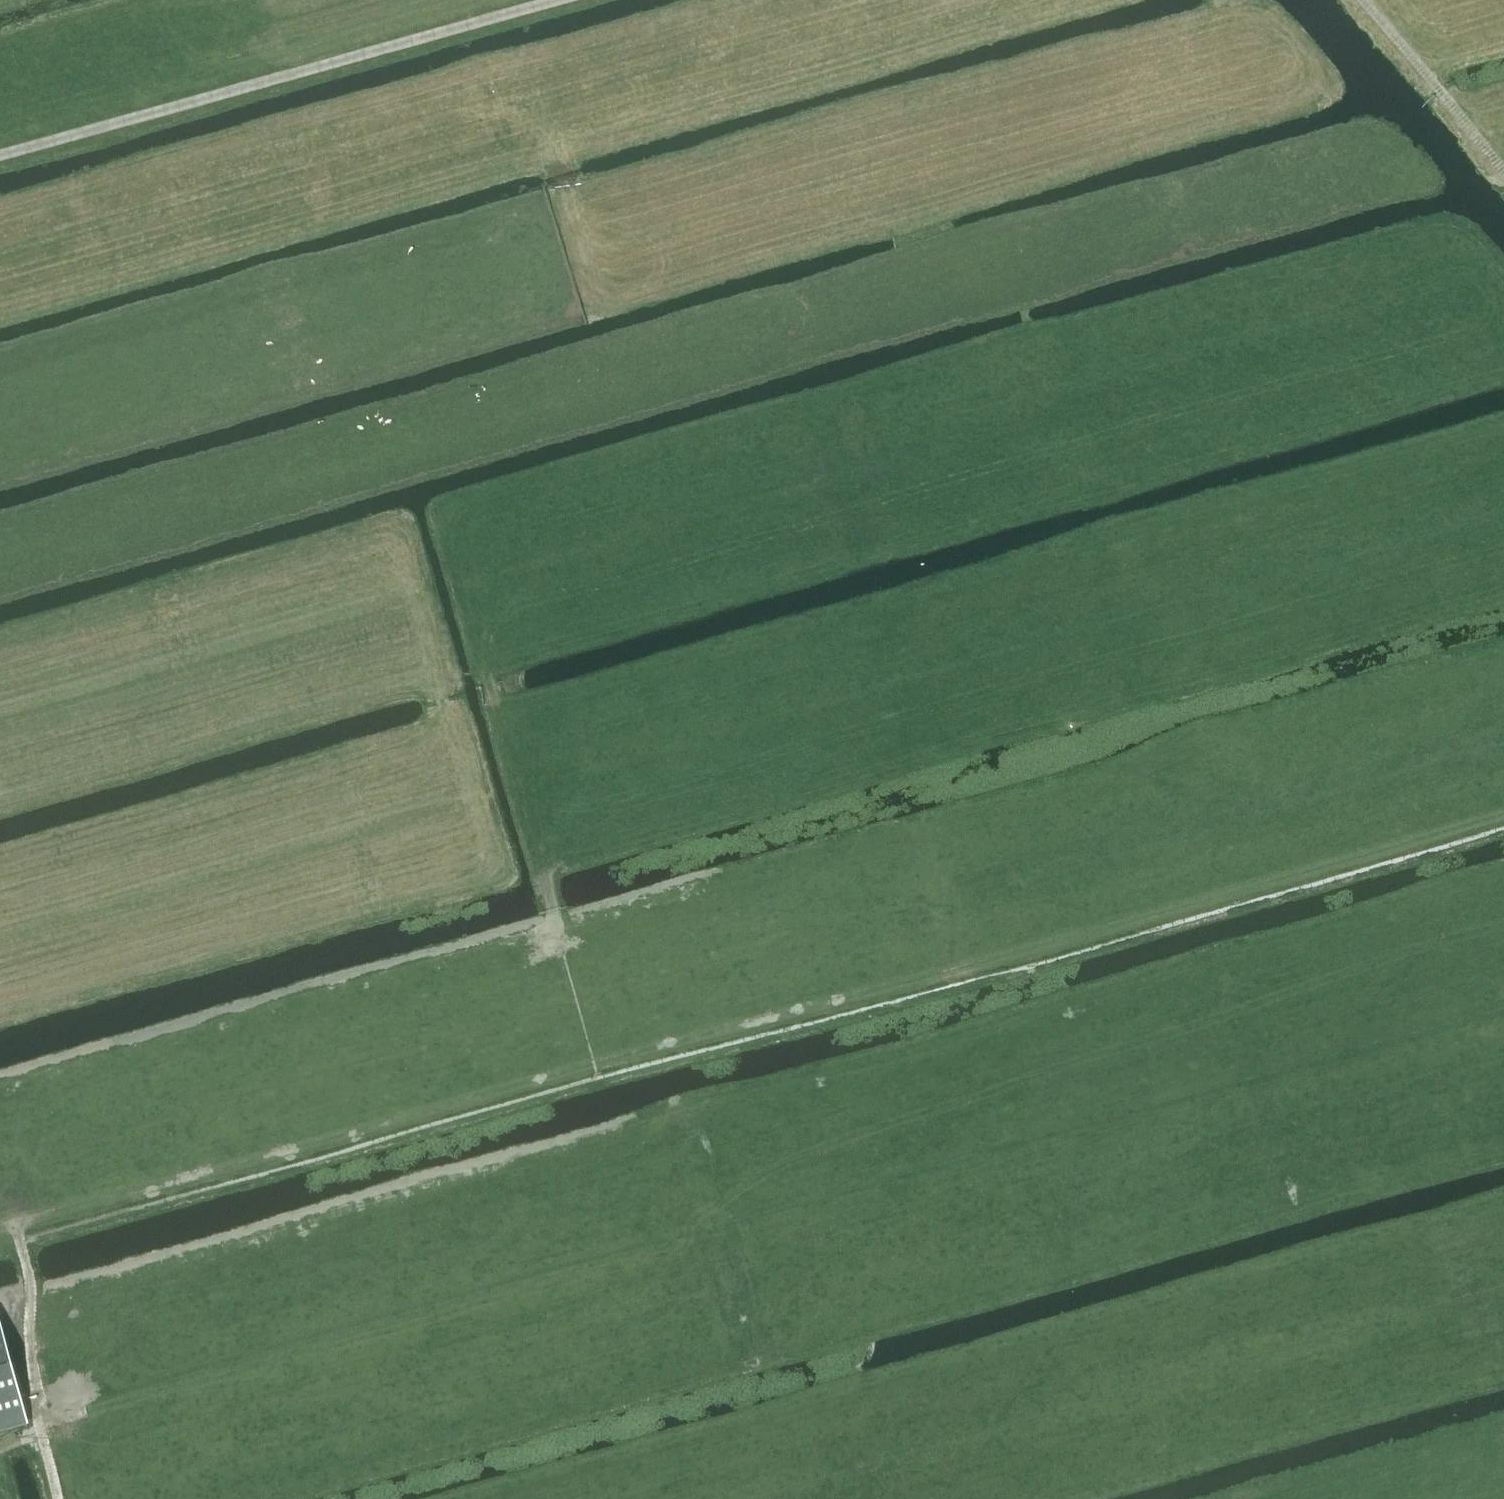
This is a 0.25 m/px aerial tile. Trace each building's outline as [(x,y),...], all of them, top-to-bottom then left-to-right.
[(29,1426),(0,1323),(0,1433),(29,1426)]
